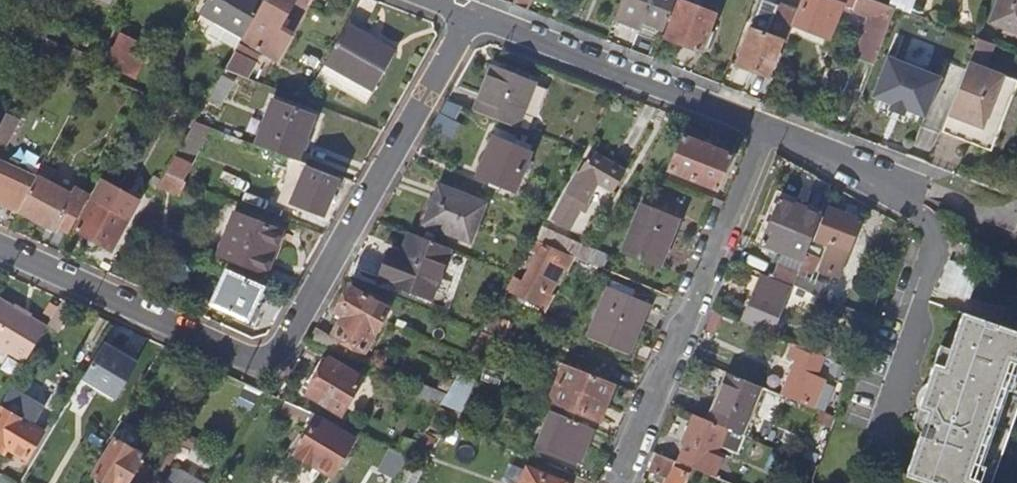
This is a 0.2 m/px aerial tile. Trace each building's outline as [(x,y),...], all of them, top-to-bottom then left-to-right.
[(242,37),(263,0),(208,0),(201,13),(216,22),(208,35),(234,50),(240,40),(242,37)] [(242,37),(240,40),(274,59),(289,36),(277,29),(294,0),(263,0),(242,37)] [(511,4),(521,8),(525,10),(529,0),(513,0),(511,4)] [(662,31),(673,0),(620,0),(616,13),(662,31)] [(840,4),(891,23),(896,9),(888,6),(873,0),(800,0),(795,14),(791,25),(827,39),(836,14),(831,12),(835,2),(840,4)] [(888,6),(896,9),(907,13),(912,0),(890,0),(888,6)] [(1016,33),(1016,0),(1003,0),(994,24),(1016,33)] [(735,66),(765,77),(779,40),(785,42),(791,25),(795,14),(757,1),(735,66)] [(664,38),(699,52),(713,15),(678,2),(664,38)] [(836,14),(840,4),(835,2),(831,12),(836,14)] [(860,56),(875,62),(888,29),(872,24),(860,56)] [(362,40),(344,29),(325,63),(371,91),(393,55),(364,37),(362,40)] [(105,63),(138,77),(152,44),(119,30),(105,63)] [(986,63),(993,43),(979,38),(972,58),(986,63)] [(250,61),(234,51),(223,70),(240,77),(250,61)] [(925,118),(941,77),(888,56),(871,97),(890,104),(888,109),(904,115),(906,111),(925,118)] [(941,132),(958,138),(960,131),(993,144),(1016,84),(1016,81),(969,62),(952,104),(941,132)] [(492,65),(472,110),(516,127),(536,82),(492,65)] [(231,83),(219,76),(207,98),(218,104),(231,83)] [(270,101),(254,144),(295,160),(311,116),(270,101)] [(8,144),(20,119),(7,113),(0,128),(0,140),(8,144)] [(731,156),(681,135),(667,170),(717,191),(731,156)] [(473,176),(512,192),(528,151),(489,136),(473,176)] [(552,217),(569,227),(577,211),(580,211),(592,188),(608,197),(620,178),(586,158),(552,217)] [(189,167),(172,159),(163,174),(182,181),(189,167)] [(17,212),(34,179),(16,170),(18,164),(10,160),(7,166),(0,163),(0,204),(17,212)] [(323,215),(337,176),(305,164),(291,203),(323,215)] [(179,194),(184,182),(182,181),(163,174),(157,185),(179,194)] [(55,227),(67,232),(87,195),(74,189),(70,195),(35,177),(34,179),(17,212),(53,230),(55,227)] [(130,198),(143,206),(155,186),(140,180),(130,198)] [(422,221),(469,240),(485,203),(438,185),(422,221)] [(802,261),(805,255),(820,216),(779,199),(760,244),(802,261)] [(73,230),(109,251),(127,220),(91,200),(73,230)] [(723,204),(713,200),(710,207),(720,211),(723,204)] [(624,252),(660,267),(681,220),(644,204),(624,252)] [(819,271),(837,278),(856,228),(842,222),(844,216),(828,210),(816,240),(828,246),(819,271)] [(232,214),(215,256),(262,275),(279,233),(232,214)] [(429,297),(449,248),(409,233),(400,255),(389,251),(379,277),(429,297)] [(541,309),(571,255),(551,247),(544,244),(515,295),(541,309)] [(596,252),(591,263),(593,264),(605,269),(609,258),(596,252)] [(816,259),(805,255),(802,261),(797,274),(796,276),(803,279),(805,274),(810,276),(816,259)] [(940,288),(971,297),(980,267),(949,258),(940,288)] [(774,265),(769,276),(792,285),(796,276),(797,274),(774,265)] [(210,304),(246,321),(260,290),(224,273),(210,304)] [(773,332),(792,285),(769,276),(762,273),(743,320),(773,332)] [(332,333),(362,349),(386,308),(351,288),(337,312),(341,315),(332,333)] [(588,338),(626,355),(648,306),(609,289),(588,338)] [(816,308),(821,296),(805,290),(801,302),(816,308)] [(0,300),(0,348),(23,363),(45,328),(0,300)] [(965,314),(954,345),(944,342),(914,423),(915,426),(915,428),(919,432),(921,433),(906,475),(927,482),(993,482),(1016,417),(1016,333),(965,314)] [(485,357),(494,336),(481,330),(480,332),(469,352),(485,357)] [(804,406),(823,355),(803,347),(796,344),(790,357),(798,360),(782,397),(804,406)] [(101,346),(81,378),(114,398),(133,365),(101,346)] [(306,393),(339,413),(362,378),(327,357),(306,393)] [(599,421),(614,383),(566,364),(550,401),(599,421)] [(459,410),(472,378),(458,371),(445,393),(440,402),(459,410)] [(726,374),(707,420),(726,427),(742,434),(761,388),(726,374)] [(281,411),(306,424),(311,412),(286,401),(281,411)] [(0,408),(0,447),(1,444),(24,459),(39,433),(0,408)] [(823,418),(804,410),(797,428),(816,436),(823,418)] [(579,461),(593,428),(551,411),(538,444),(579,461)] [(715,455),(726,427),(707,420),(692,413),(682,441),(704,452),(702,458),(708,461),(711,453),(715,455)] [(93,476),(104,482),(126,482),(145,453),(148,448),(137,442),(144,430),(123,418),(116,429),(119,432),(93,476)] [(313,427),(291,463),(309,474),(315,463),(334,474),(349,449),(313,427)] [(670,443),(664,456),(673,460),(686,465),(691,452),(670,443)] [(126,482),(146,482),(159,461),(145,453),(126,482)] [(673,460),(664,456),(656,453),(650,470),(666,477),(663,482),(681,482),(684,473),(670,467),(673,460)] [(324,482),(328,482),(334,474),(315,463),(309,474),(324,482)] [(522,482),(554,482),(527,471),(522,482)]
